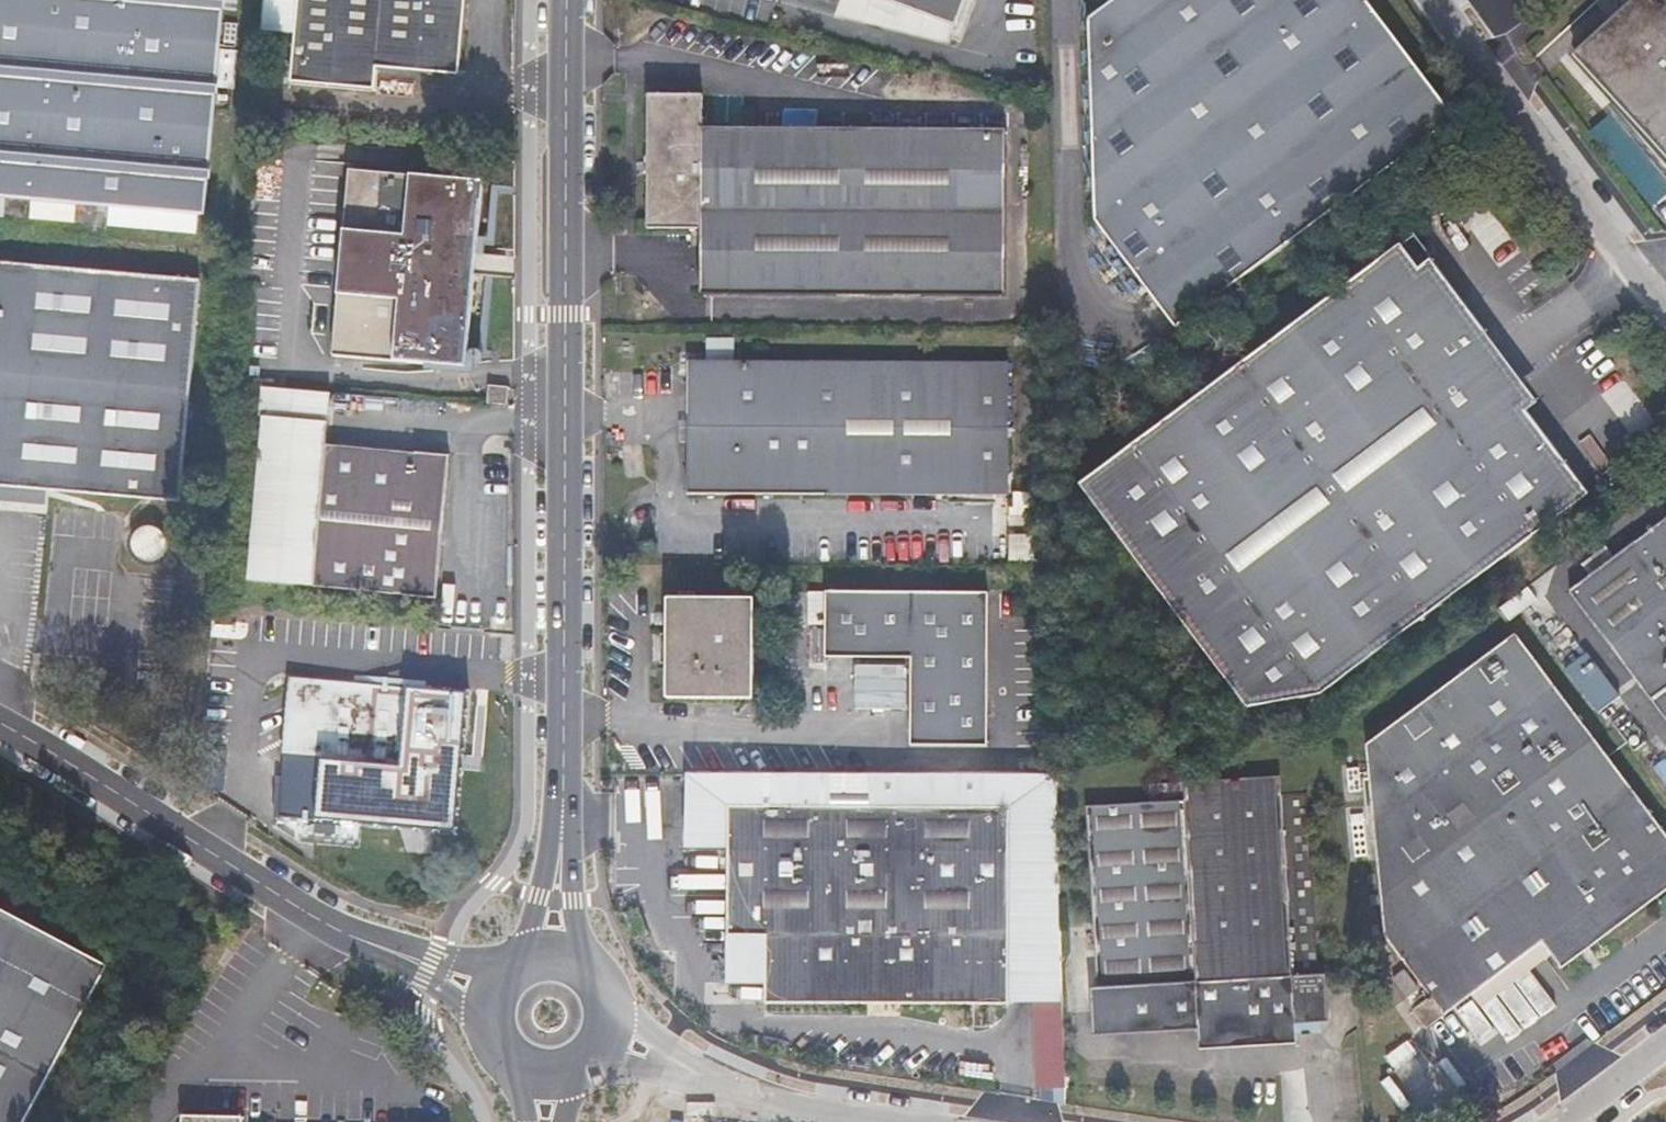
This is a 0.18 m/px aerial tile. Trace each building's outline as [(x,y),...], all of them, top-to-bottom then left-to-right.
[(197,213),(215,0),(0,0),(0,197),(197,213)] [(267,36),(293,38),(289,88),(375,94),(377,70),(459,76),(464,0),(270,0),(267,36)] [(951,27),(876,0),(838,0),(836,7),(943,48),(951,27)] [(951,27),(960,0),(876,0),(951,27)] [(1090,23),(1092,221),(1175,332),(1456,121),(1364,0),(1120,0),(1090,23)] [(1575,56),(1665,157),(1665,0),(1638,0),(1575,56)] [(221,45),(220,84),(234,84),(235,57),(231,57),(231,45),(221,45)] [(703,100),(650,99),(650,160),(650,231),(702,232),(703,296),(1006,297),(1006,134),(703,131),(703,100)] [(467,274),(469,252),(474,182),(342,170),(326,357),(460,368),(467,274)] [(1531,413),(1422,271),(1402,245),(1084,489),(1255,712),(1324,700),(1593,494),(1531,413)] [(505,277),(506,255),(469,252),(467,274),(505,277)] [(1434,262),(1422,271),(1531,413),(1542,404),(1434,262)] [(45,493),(176,504),(193,284),(0,269),(0,490),(45,493)] [(1009,362),(689,361),(689,492),(1009,493),(1009,362)] [(326,418),(331,387),(269,381),(266,412),(326,418)] [(507,389),(488,387),(487,407),(506,408),(507,389)] [(326,418),(266,412),(250,579),(433,596),(446,456),(324,441),(326,418)] [(0,490),(0,508),(44,512),(45,493),(0,490)] [(1572,593),(1665,718),(1665,522),(1572,593)] [(166,557),(168,548),(167,543),(166,539),(161,532),(157,529),(153,527),(145,525),(136,527),(132,529),(129,532),(124,539),(122,544),(122,548),(124,557),(126,561),(129,564),(136,569),(140,570),(145,571),(154,569),(157,567),(161,564),(166,557)] [(1040,561),(1040,534),(1013,534),(1013,561),(1040,561)] [(811,625),(829,625),(829,593),(811,593),(811,625)] [(992,594),(829,593),(829,625),(829,658),(876,659),(915,659),(914,710),(914,747),(991,747),(992,594)] [(756,601),(671,600),(671,699),(756,700),(756,601)] [(1514,641),(1368,755),(1385,944),(1434,1007),(1418,1018),(1433,1037),(1547,949),(1567,974),(1665,897),(1665,836),(1514,641)] [(1595,711),(1620,697),(1592,650),(1568,665),(1595,711)] [(875,710),(914,710),(915,659),(876,659),(875,710)] [(287,675),(280,754),(319,758),(312,819),(453,833),(466,693),(287,675)] [(319,758),(280,754),(273,816),(312,819),(319,758)] [(1149,805),(1086,809),(1096,1029),(1187,1024),(1204,1039),(1282,1034),(1281,1017),(1317,1015),(1307,795),(1279,797),(1278,779),(1148,787),(1149,805)] [(1008,811),(729,808),(725,941),(761,936),(766,983),(763,1005),(1007,1007),(1008,811)] [(104,969),(0,914),(0,1121),(24,1121),(104,969)] [(731,986),(766,983),(761,936),(725,941),(731,986)] [(1294,1073),(1273,1074),(1274,1098),(1295,1096),(1294,1073)]
